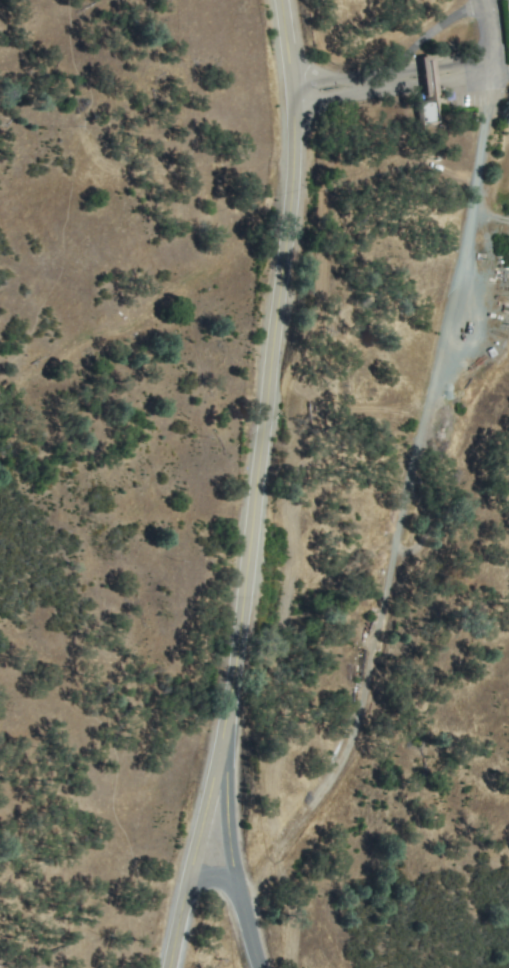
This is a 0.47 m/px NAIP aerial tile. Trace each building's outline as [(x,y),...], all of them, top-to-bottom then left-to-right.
[(438,122),(437,102),(439,101),(436,57),(423,57),(426,105),(422,105),(424,123),(438,122)]
